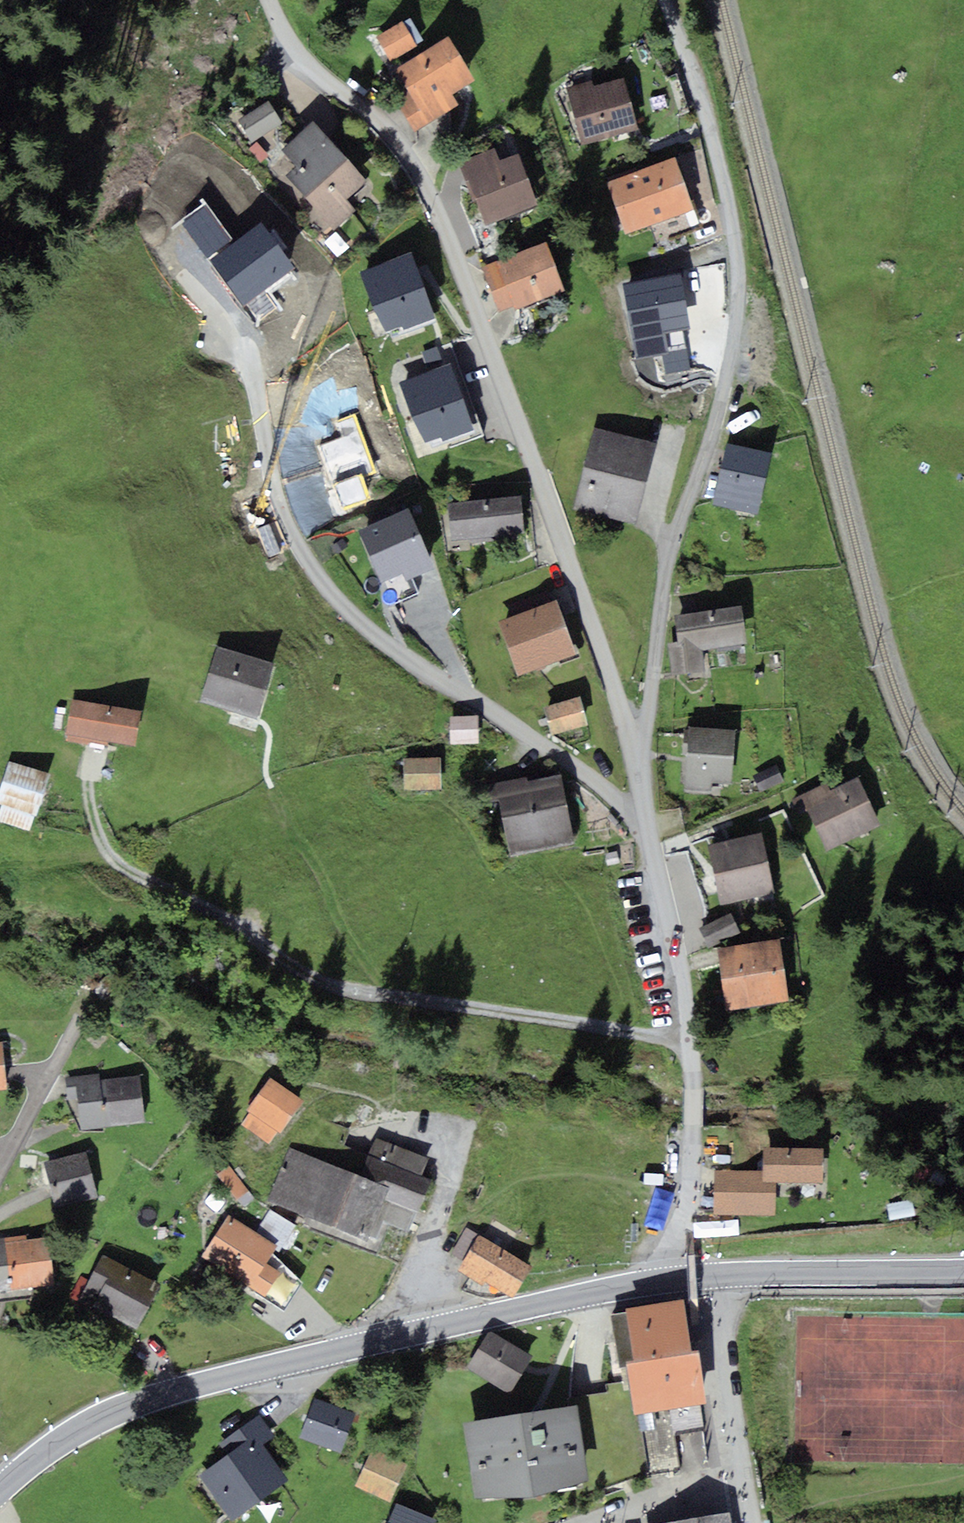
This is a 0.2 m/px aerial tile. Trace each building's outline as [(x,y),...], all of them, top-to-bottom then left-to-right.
[(391,61),(417,46),(402,21),(376,37),(391,61)] [(458,105),(451,95),(476,80),(448,36),(395,69),(408,90),(394,99),(415,132),(458,105)] [(582,144),(638,129),(624,78),(593,86),(591,80),(567,87),(582,144)] [(252,143),(282,123),(267,101),(237,121),(252,143)] [(356,211),(346,200),(367,181),(313,120),(281,148),(296,165),(285,175),(334,230),(356,211)] [(458,163),(473,199),(476,198),(528,177),(518,153),(499,160),(494,148),(458,163)] [(674,157),(640,169),(660,222),(694,209),(674,157)] [(626,234),(660,222),(640,169),(607,182),(626,234)] [(528,177),(476,198),(487,226),(539,204),(528,177)] [(179,222),(208,260),(233,241),(204,203),(179,222)] [(244,307),(295,269),(259,222),(233,241),(208,260),(244,307)] [(564,290),(546,241),(481,268),(498,312),(514,306),(515,311),(543,297),(564,290)] [(435,317),(411,251),(359,271),(385,331),(402,325),(404,329),(435,317)] [(680,274),(623,285),(637,360),(661,355),(687,349),(683,330),(691,329),(680,274)] [(429,370),(443,364),(437,346),(422,351),(429,370)] [(691,369),(687,349),(661,355),(665,374),(691,369)] [(474,429),(450,362),(443,364),(429,370),(418,374),(398,382),(425,442),(441,436),(443,441),(474,429)] [(354,415),(338,421),(344,438),(318,447),(342,511),(373,500),(364,477),(375,473),(354,415)] [(583,466),(647,481),(656,441),(592,426),(583,466)] [(759,513),(771,452),(727,443),(715,505),(759,513)] [(647,481),(583,466),(573,508),(637,523),(647,481)] [(525,533),(520,495),(447,503),(451,541),(525,533)] [(435,567),(408,507),(359,529),(382,581),(403,572),(406,580),(435,567)] [(518,676),(575,653),(554,600),(497,623),(518,676)] [(741,605),(674,615),(678,642),(667,644),(672,675),(704,670),(701,649),(747,642),(741,605)] [(215,646),(199,701),(256,718),(272,662),(215,646)] [(140,710),(71,698),(65,735),(68,735),(107,742),(134,747),(140,710)] [(586,698),(551,709),(559,735),(594,724),(586,698)] [(478,743),(477,715),(449,716),(450,744),(478,743)] [(688,726),(687,753),(732,756),(734,730),(688,726)] [(106,748),(107,742),(68,735),(67,741),(106,748)] [(732,756),(687,753),(684,790),(712,792),(713,782),(732,783),(732,756)] [(441,757),(403,758),(404,791),(442,790),(441,757)] [(9,760),(0,788),(0,804),(1,805),(0,809),(0,823),(29,832),(35,815),(37,816),(51,774),(9,760)] [(762,792),(783,781),(775,765),(754,776),(762,792)] [(488,803),(498,801),(502,818),(567,805),(561,775),(528,781),(526,775),(484,784),(488,803)] [(827,851),(881,825),(857,777),(831,790),(827,782),(792,799),(799,813),(806,809),(827,851)] [(567,805),(502,818),(509,855),(575,842),(567,805)] [(708,845),(714,873),(768,861),(761,833),(708,845)] [(775,893),(768,861),(714,873),(722,905),(775,893)] [(708,948),(740,932),(730,912),(698,929),(708,948)] [(726,1009),(788,999),(779,938),(716,948),(726,1009)] [(99,1073),(65,1077),(67,1099),(77,1098),(81,1129),(145,1122),(140,1075),(100,1079),(99,1073)] [(280,1134),(304,1100),(270,1076),(246,1110),(250,1112),(242,1125),(268,1143),(277,1131),(280,1134)] [(427,1160),(376,1137),(358,1176),(389,1189),(377,1218),(383,1221),(407,1231),(430,1180),(420,1175),(427,1160)] [(824,1147),(763,1146),(762,1170),(762,1182),(775,1182),(823,1183),(824,1147)] [(377,1218),(389,1189),(358,1176),(290,1147),(268,1199),(373,1244),(383,1221),(377,1218)] [(98,1198),(85,1151),(43,1163),(56,1209),(98,1198)] [(249,1192),(228,1165),(217,1174),(237,1201),(249,1192)] [(775,1216),(775,1182),(762,1182),(762,1170),(713,1170),(713,1217),(775,1216)] [(269,1209),(255,1231),(278,1245),(274,1250),(278,1253),(296,1226),(269,1209)] [(228,1214),(201,1257),(264,1297),(279,1272),(266,1264),(274,1250),(278,1245),(255,1231),(228,1214)] [(462,1261),(479,1234),(467,1227),(451,1254),(462,1261)] [(533,1267),(479,1234),(462,1261),(456,1271),(482,1287),(486,1281),(514,1298),(533,1267)] [(0,1238),(0,1291),(54,1284),(48,1237),(26,1239),(26,1235),(0,1238)] [(162,1285),(102,1254),(89,1280),(78,1300),(138,1331),(162,1285)] [(71,1297),(78,1300),(89,1280),(82,1276),(71,1297)] [(626,1308),(634,1361),(692,1351),(683,1299),(626,1308)] [(533,1356),(490,1330),(467,1369),(510,1394),(533,1356)] [(634,1415),(707,1403),(698,1350),(692,1351),(634,1361),(626,1362),(634,1415)] [(576,1397),(577,1404),(590,1484),(638,1476),(623,1381),(605,1384),(606,1392),(576,1397)] [(340,1453),(355,1412),(313,1398),(299,1439),(340,1453)] [(577,1404),(464,1423),(477,1503),(590,1484),(577,1404)] [(219,1444),(227,1455),(255,1435),(263,1445),(275,1436),(259,1414),(219,1444)] [(263,1445),(255,1435),(227,1455),(199,1476),(232,1521),(288,1479),(263,1445)] [(407,1464),(372,1448),(355,1486),(390,1502),(407,1464)] [(437,1520),(396,1504),(388,1522),(435,1522),(437,1520)] [(731,1511),(660,1522),(733,1522),(731,1511)]
